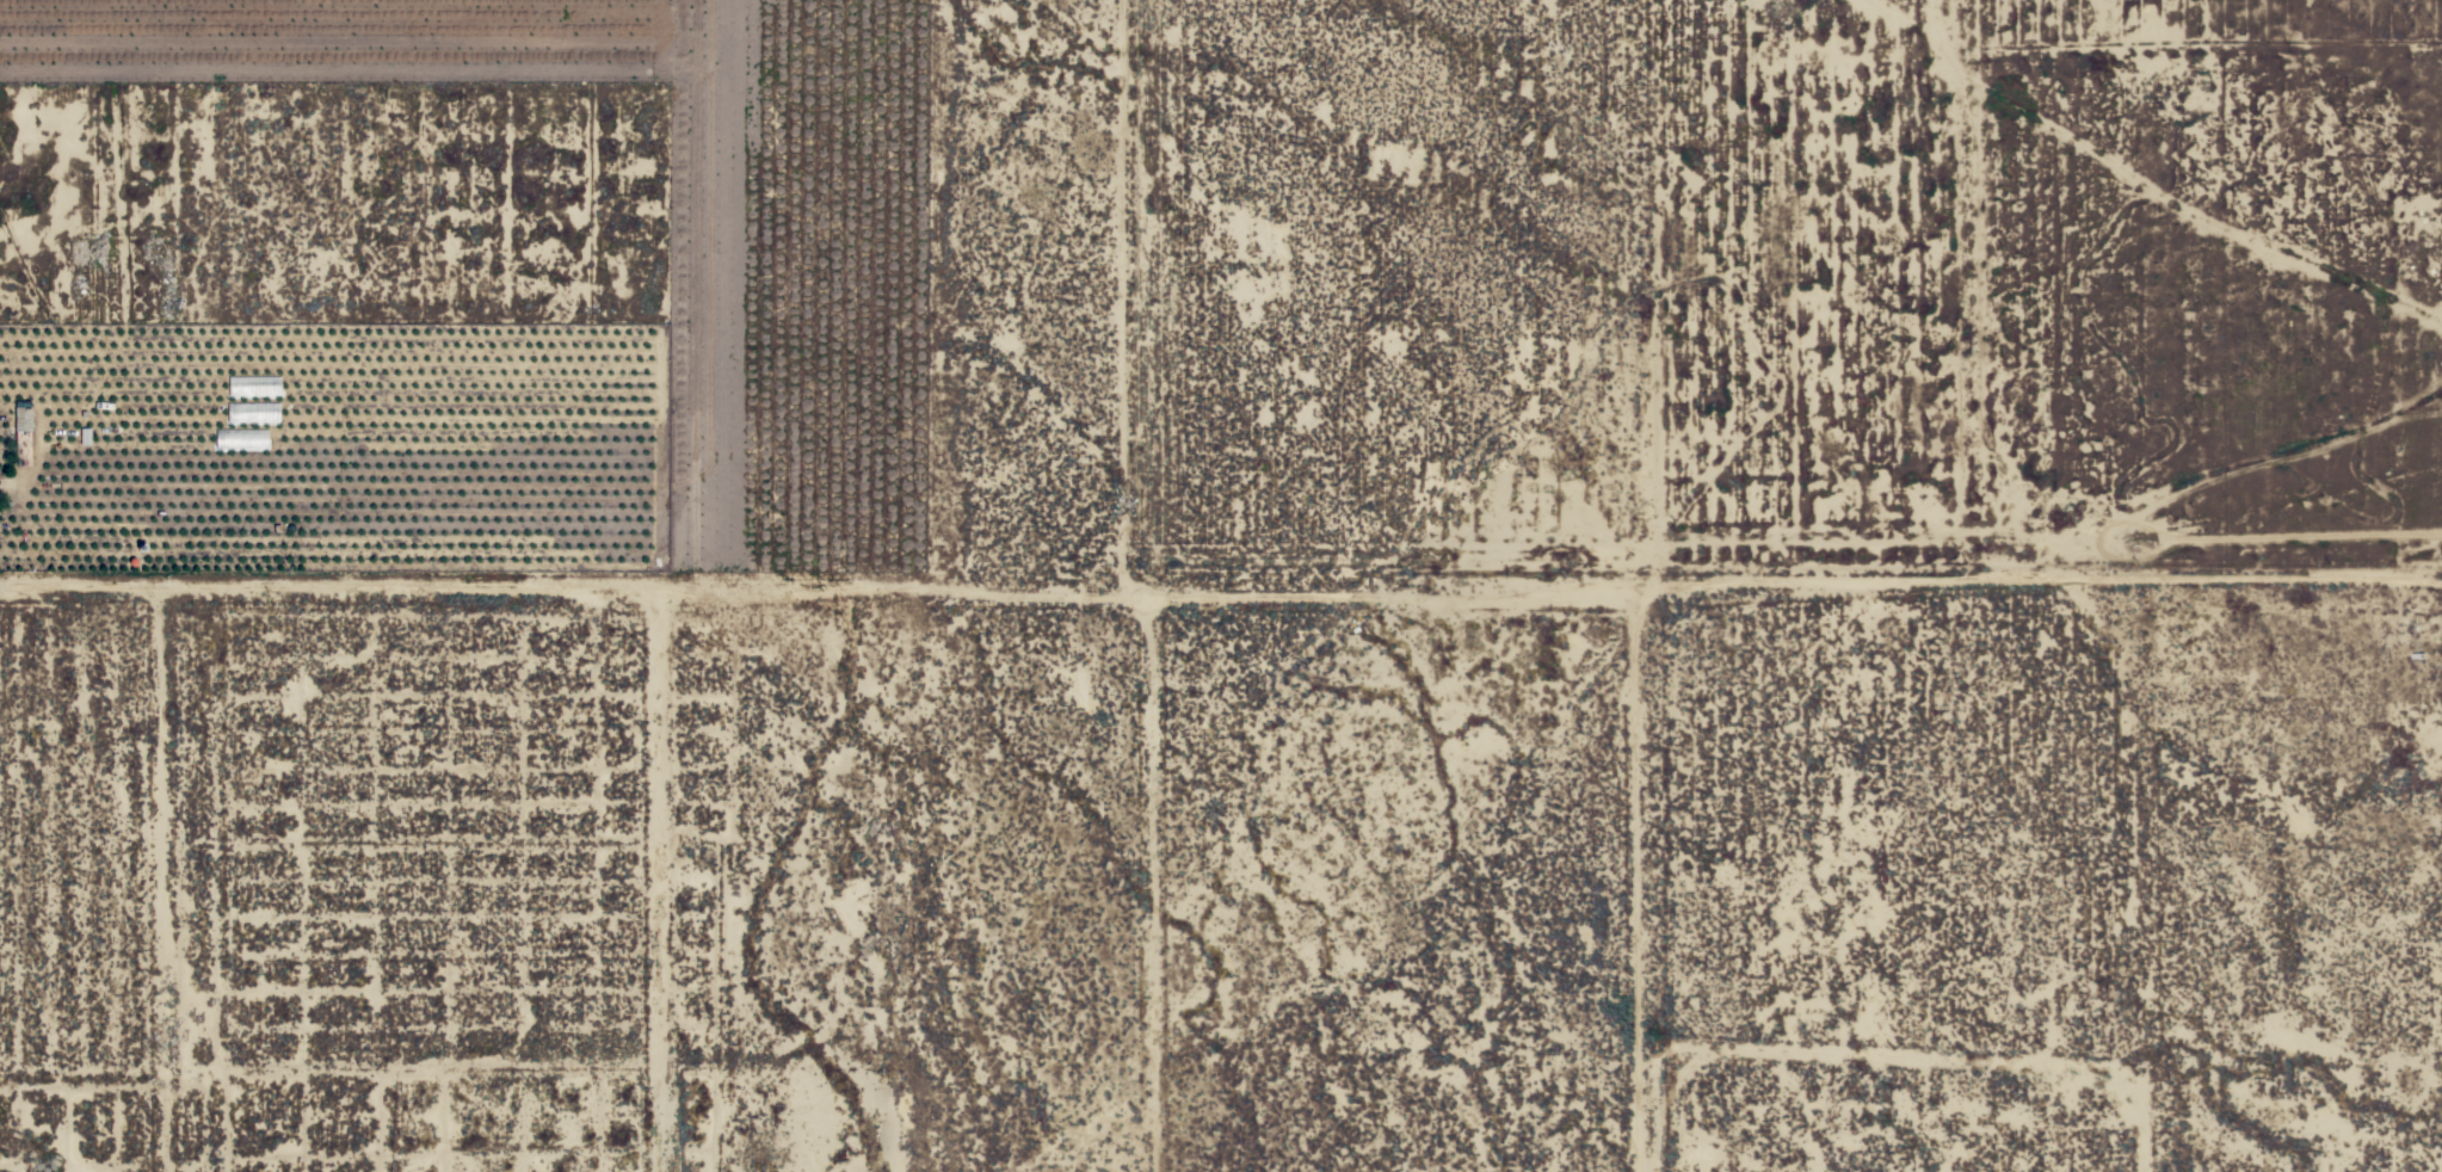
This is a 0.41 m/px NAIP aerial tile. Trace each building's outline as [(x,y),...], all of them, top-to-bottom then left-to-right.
[(31,465),(14,465),(14,431),(14,401),(30,401),(30,431),(31,465)]
